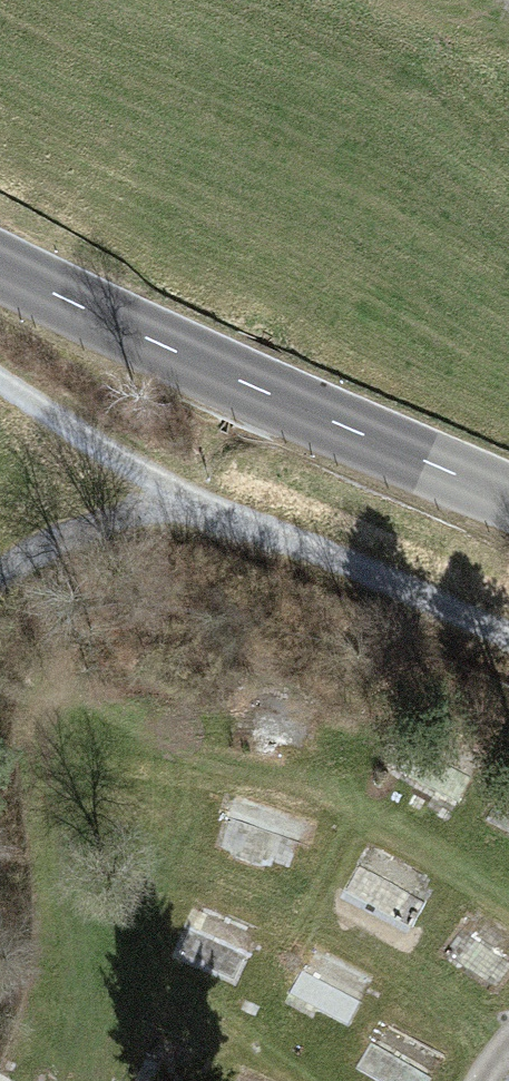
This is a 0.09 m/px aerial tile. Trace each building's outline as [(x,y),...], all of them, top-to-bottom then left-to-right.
[(421,728),(409,777),(465,790),(476,741),(421,728)] [(378,834),(350,884),(404,913),(431,863),(378,834)] [(200,896),(176,947),(239,976),(263,925),(200,896)] [(508,969),(508,919),(479,902),(452,948),(504,978),(508,969)] [(316,937),(290,990),(354,1020),(380,968),(316,937)] [(360,1066),(389,1080),(429,1080),(449,1043),(389,1012),(360,1066)] [(246,1062),(237,1080),(290,1080),(246,1062)]
